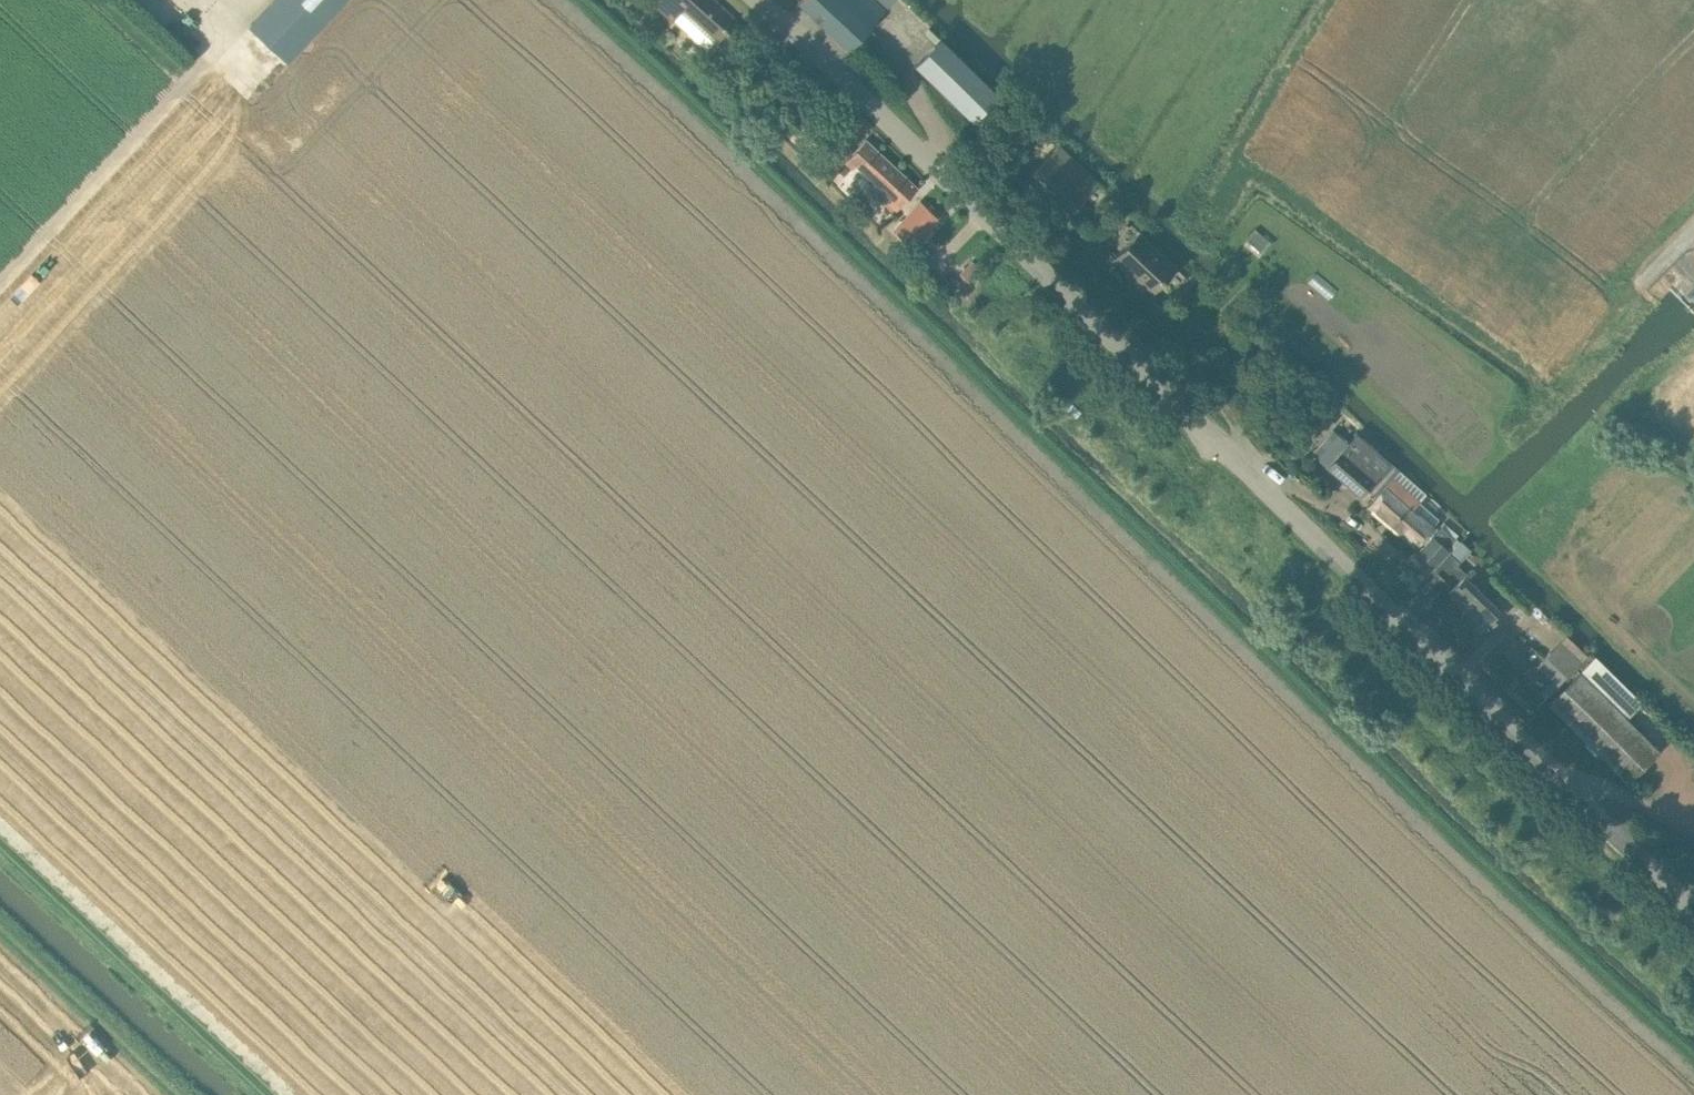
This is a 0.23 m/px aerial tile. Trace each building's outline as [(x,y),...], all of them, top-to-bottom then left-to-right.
[(289,62),(345,0),(272,0),(249,25),(289,62)] [(674,17),(708,48),(718,37),(719,38),(721,38),(732,48),(748,31),(715,0),(654,0),(673,18),(674,17)] [(855,43),(885,10),(874,0),(800,0),(798,2),(849,49),(855,43)] [(942,38),(931,49),(916,65),(973,121),(999,95),(942,38)] [(850,156),(845,160),(853,168),(857,163),(875,180),(893,198),(889,202),(897,209),(901,206),(901,205),(910,196),(918,188),(892,163),(867,139),(850,156)] [(1029,176),(1069,216),(1088,196),(1100,183),(1059,144),(1029,176)] [(909,213),(895,228),(914,247),(939,220),(922,204),(920,202),(918,203),(909,213)] [(1263,250),(1272,239),(1255,225),(1246,235),(1263,250)] [(1152,293),(1177,266),(1141,232),(1116,258),(1152,293)] [(969,264),(960,272),(970,282),(981,271),(972,261),(969,264)] [(1338,433),(1316,458),(1321,462),(1361,496),(1368,489),(1377,496),(1369,506),(1416,546),(1433,526),(1412,508),(1424,493),(1399,472),(1391,480),(1382,472),(1391,462),(1357,432),(1348,442),(1338,433)] [(1419,549),(1415,553),(1433,569),(1435,568),(1449,552),(1449,551),(1459,540),(1456,537),(1455,539),(1442,527),(1433,536),(1432,536),(1419,549)] [(1427,583),(1421,589),(1422,590),(1431,599),(1447,580),(1446,579),(1452,571),(1461,579),(1448,593),(1465,609),(1487,631),(1496,620),(1504,612),(1501,609),(1481,590),(1487,584),(1471,569),(1467,573),(1458,565),(1460,563),(1450,554),(1449,552),(1435,568),(1436,569),(1438,571),(1427,583)] [(1547,656),(1537,666),(1552,680),(1557,685),(1566,676),(1581,660),(1585,656),(1586,654),(1567,636),(1566,636),(1561,641),(1546,656),(1547,656)] [(1548,705),(1627,782),(1659,750),(1580,672),(1548,705)]
